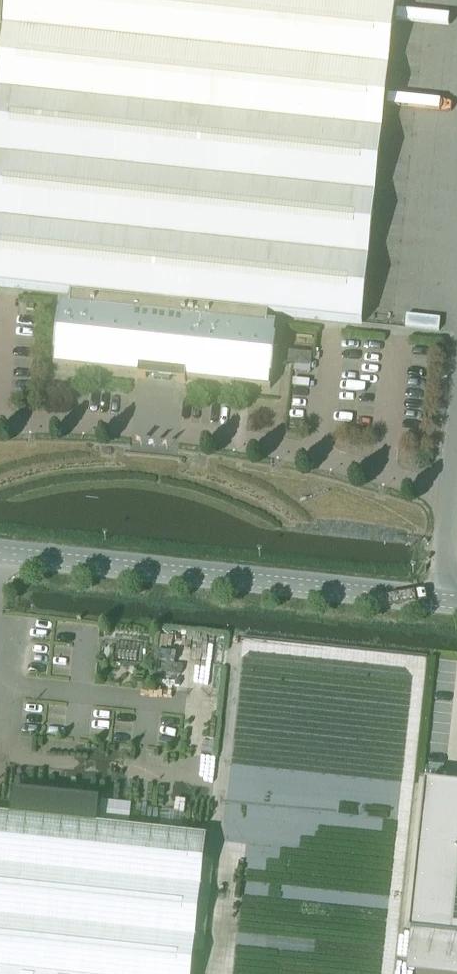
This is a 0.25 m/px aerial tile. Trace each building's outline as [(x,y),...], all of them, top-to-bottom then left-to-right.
[(0,72),(0,287),(71,295),(70,304),(61,303),(60,315),(59,315),(55,354),(54,367),(139,376),(138,378),(186,383),(186,381),(271,390),(278,325),(268,325),(269,315),(363,325),(397,0),(8,0),(0,72)] [(425,784),(418,849),(419,849),(410,933),(456,938),(456,788),(448,787),(448,786),(446,786),(425,784)] [(205,835),(187,833),(95,824),(98,801),(14,792),(12,815),(0,814),(0,973),(190,973),(205,835)]
